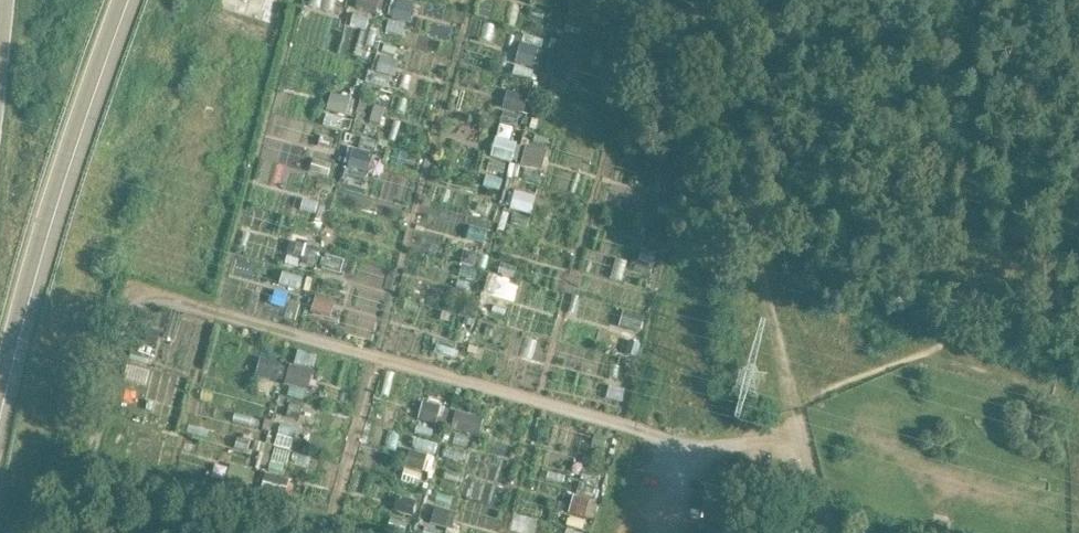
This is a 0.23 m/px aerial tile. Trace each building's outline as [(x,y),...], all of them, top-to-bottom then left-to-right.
[(356,10),(377,16),(382,0),(359,0),(356,10)] [(534,4),(555,11),(558,0),(535,0),(534,4)] [(416,9),(396,3),(391,20),(411,26),(416,9)] [(539,57),(518,50),(513,68),(534,74),(539,57)] [(574,67),(553,61),(548,78),(569,84),(574,67)] [(511,93),(503,123),(520,127),(527,97),(511,93)] [(352,105),(331,99),(326,116),(347,122),(352,105)] [(393,114),(372,108),(367,125),(388,132),(393,114)] [(501,136),(495,155),(514,161),(520,142),(501,136)] [(373,158),(352,152),(347,169),(368,175),(373,158)] [(546,158),(525,152),(520,169),(541,175),(546,158)] [(335,167),(314,161),(309,178),(330,185),(335,167)] [(537,199),(516,193),(511,210),(532,216),(537,199)] [(301,295),(280,289),(275,306),(296,312),(301,295)] [(333,304),(312,298),(307,316),(328,322),(333,304)] [(162,334),(141,328),(136,345),(157,351),(162,334)] [(280,364),(259,358),(254,375),(274,381),(280,364)] [(312,374),(291,368),(285,386),(306,392),(312,374)] [(447,414),(426,408),(421,425),(442,431),(447,414)] [(478,423),(457,417),(452,434),(473,441),(478,423)] [(411,451),(410,468),(428,469),(429,452),(411,451)] [(285,480),(264,474),(259,491),(280,497),(285,480)]
